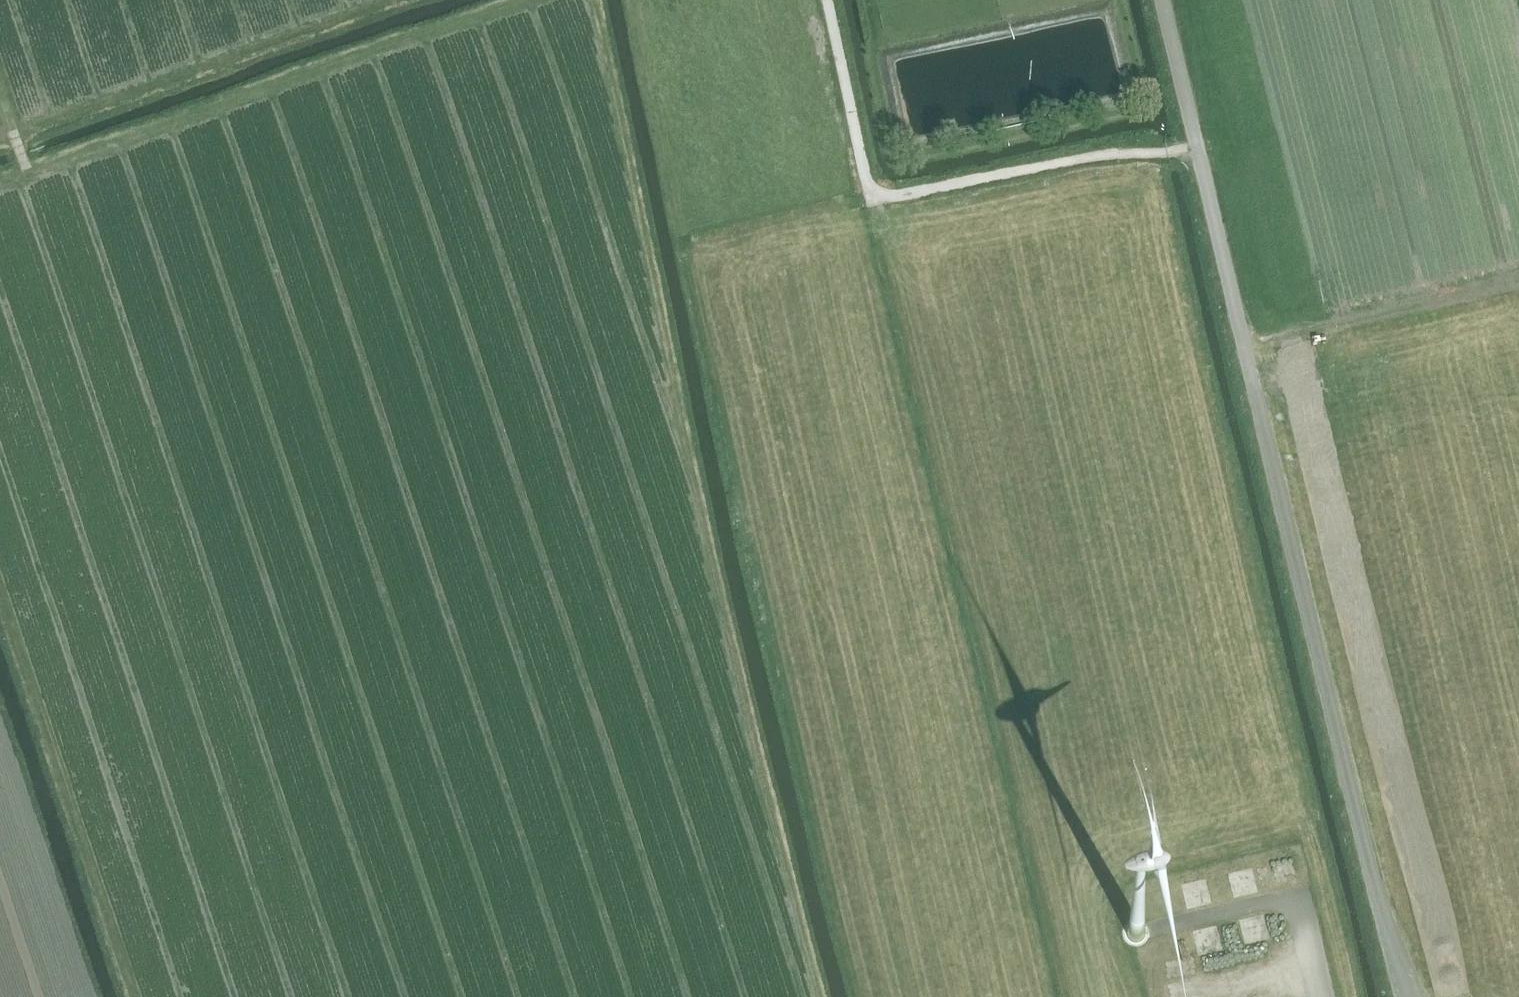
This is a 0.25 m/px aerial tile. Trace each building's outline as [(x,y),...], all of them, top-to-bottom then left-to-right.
[(1135,941),(1137,942),(1138,942),(1140,941),(1141,940),(1143,940),(1144,938),(1145,937),(1145,936),(1146,934),(1146,933),(1146,931),(1145,929),(1144,928),(1143,926),(1142,925),(1140,924),(1139,924),(1137,924),(1135,924),(1134,924),(1132,925),(1131,926),(1130,927),(1129,929),(1128,930),(1128,932),(1128,933),(1128,935),(1129,937),(1130,938),(1131,939),(1132,940),(1134,941),(1135,941)]
